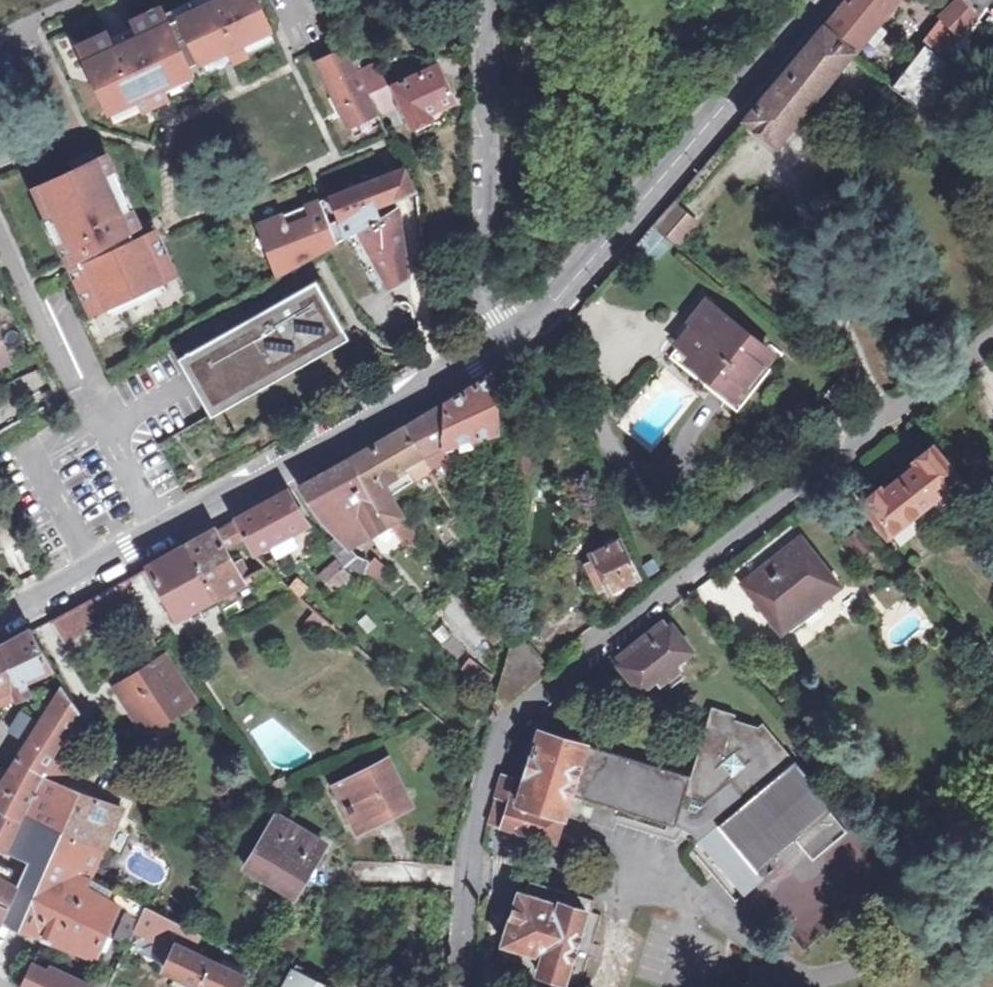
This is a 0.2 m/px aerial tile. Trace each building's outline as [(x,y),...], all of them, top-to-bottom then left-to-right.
[(76,46),(106,111),(133,99),(136,106),(149,100),(146,93),(143,87),(157,80),(184,68),(197,62),(223,50),(239,43),(266,30),(252,0),(216,0),(164,24),(161,15),(157,9),(128,22),(131,28),(136,37),(112,48),(108,39),(105,33),(76,46)] [(164,24),(216,0),(194,0),(161,15),(164,24)] [(822,27),(743,119),(776,144),(893,0),(846,0),(822,27)] [(986,0),(958,0),(948,11),(942,17),(944,18),(959,33),(973,16),(984,3),(986,0)] [(952,43),(966,55),(987,29),(973,16),(959,33),(952,43)] [(959,33),(944,18),(924,43),(941,56),(952,43),(959,33)] [(131,28),(108,39),(112,48),(136,37),(131,28)] [(266,30),(239,43),(245,55),(271,43),(266,30)] [(941,56),(924,43),(923,42),(907,65),(900,74),(892,84),(890,86),(915,106),(916,105),(949,62),(941,56)] [(315,62),(346,128),(376,113),(367,94),(356,70),(345,48),(315,62)] [(223,50),(197,62),(202,75),(229,62),(223,50)] [(373,63),(356,70),(367,94),(384,86),(373,63)] [(426,114),(454,101),(437,67),(397,85),(391,88),(410,129),(429,120),(426,114)] [(184,68),(157,80),(163,93),(190,81),(184,68)] [(133,99),(106,111),(111,122),(165,98),(163,93),(157,80),(143,87),(146,93),(149,100),(136,106),(133,99)] [(384,86),(367,94),(376,113),(393,105),(384,86)] [(104,156),(94,160),(126,230),(134,226),(104,156)] [(69,270),(89,312),(103,306),(158,281),(171,274),(152,233),(131,242),(126,230),(94,160),(32,189),(45,218),(52,215),(64,240),(57,243),(66,263),(74,259),(77,267),(69,270)] [(403,169),(383,176),(392,200),(414,192),(403,169)] [(392,200),(383,176),(335,195),(255,225),(275,275),(320,250),(355,230),(395,208),(392,200)] [(673,200),(652,224),(678,246),(698,222),(673,200)] [(395,208),(355,230),(360,238),(388,287),(406,276),(395,208)] [(45,218),(57,243),(64,240),(52,215),(45,218)] [(355,230),(320,250),(326,260),(337,255),(335,252),(360,238),(355,230)] [(654,230),(640,250),(654,262),(670,243),(654,230)] [(313,279),(189,350),(214,394),(338,323),(313,279)] [(158,281),(103,306),(108,317),(163,291),(158,281)] [(710,336),(693,356),(691,359),(736,396),(770,352),(760,344),(726,317),(708,302),(693,322),(697,325),(710,336)] [(338,323),(214,394),(189,350),(176,357),(208,414),(345,336),(338,323)] [(710,336),(697,325),(681,345),(693,356),(710,336)] [(319,518),(338,537),(348,547),(370,534),(387,524),(401,516),(382,478),(402,464),(421,451),(427,460),(432,458),(431,453),(427,453),(426,449),(433,448),(444,445),(499,432),(498,415),(497,394),(495,373),(405,427),(386,439),(350,459),(316,477),(300,485),(319,518)] [(942,490),(952,501),(968,489),(933,446),(917,458),(920,462),(883,490),(880,487),(863,502),(888,533),(889,532),(942,490)] [(421,451),(402,464),(420,492),(425,489),(438,481),(436,477),(427,460),(421,451)] [(942,490),(889,532),(900,544),(952,501),(942,490)] [(287,492),(236,520),(253,552),(300,525),(303,529),(309,526),(287,492)] [(236,520),(215,530),(234,564),(254,553),(253,552),(236,520)] [(394,522),(401,533),(404,531),(398,520),(394,522)] [(732,572),(744,584),(749,579),(787,625),(802,614),(807,620),(822,610),(815,602),(833,588),(796,541),(802,537),(791,524),(732,572)] [(234,564),(215,530),(189,545),(148,568),(175,617),(243,580),(234,564)] [(348,547),(338,537),(332,540),(326,544),(345,567),(364,573),(367,561),(357,556),(348,547)] [(796,541),(833,588),(839,583),(802,537),(796,541)] [(613,590),(618,591),(625,589),(624,584),(638,577),(620,539),(591,552),(594,561),(585,565),(598,590),(607,586),(610,591),(613,590)] [(335,588),(349,574),(333,559),(317,576),(324,583),(326,582),(332,588),(335,588)] [(749,579),(744,584),(782,630),(787,625),(749,579)] [(135,602),(123,581),(93,597),(53,618),(66,640),(105,619),(132,604),(135,602)] [(296,581),(290,587),(296,592),(300,596),(305,588),(296,581)] [(663,683),(679,670),(680,669),(676,662),(692,650),(672,624),(668,628),(663,622),(616,659),(641,690),(658,677),(663,683)] [(18,700),(29,695),(28,691),(24,680),(51,667),(30,630),(0,647),(0,707),(18,700)] [(192,701),(165,658),(118,687),(134,713),(145,730),(160,720),(192,701)] [(463,666),(488,688),(491,677),(470,659),(463,666)] [(679,670),(663,683),(662,683),(668,691),(685,677),(679,670)] [(27,861),(17,885),(2,921),(10,924),(36,933),(96,955),(119,903),(87,888),(92,878),(90,877),(93,871),(103,848),(121,809),(63,785),(40,776),(50,760),(71,773),(83,753),(62,741),(64,738),(81,712),(64,686),(40,723),(24,713),(12,732),(27,742),(8,771),(0,766),(0,808),(4,810),(0,816),(0,849),(6,852),(27,861)] [(700,810),(717,828),(800,761),(764,720),(759,725),(735,718),(736,712),(712,706),(704,729),(700,728),(693,751),(697,752),(690,776),(684,795),(709,802),(700,810)] [(565,815),(571,794),(584,749),(585,742),(541,729),(537,742),(533,741),(531,747),(535,748),(526,774),(522,774),(520,780),(502,773),(488,821),(557,841),(565,815)] [(584,749),(571,794),(586,799),(586,800),(675,827),(681,806),(682,802),(684,795),(690,776),(584,749)] [(71,773),(50,760),(40,776),(63,785),(71,773)] [(336,785),(360,831),(409,805),(387,760),(336,785)] [(835,803),(800,761),(717,828),(752,871),(835,803)] [(696,832),(702,840),(717,828),(700,810),(709,802),(684,795),(682,802),(681,806),(675,827),(696,832)] [(315,860),(325,844),(317,839),(277,814),(246,866),(286,891),(307,855),(315,860)] [(759,880),(752,871),(717,828),(702,840),(744,892),(759,880)] [(2,921),(17,885),(0,876),(0,920),(2,921)] [(524,968),(534,971),(581,986),(589,958),(593,946),(602,915),(586,911),(589,900),(531,882),(527,895),(519,893),(500,960),(524,968)] [(151,939),(172,949),(163,969),(201,986),(214,959),(195,952),(202,935),(195,931),(146,906),(132,899),(115,937),(128,944),(134,932),(151,939)] [(134,932),(128,944),(123,957),(140,964),(151,939),(134,932)] [(201,986),(243,986),(249,975),(214,959),(201,986)] [(78,977),(65,971),(63,976),(33,963),(31,966),(24,963),(16,985),(21,986),(85,986),(77,982),(78,977)] [(292,967),(290,970),(281,986),(333,986),(292,967)] [(112,980),(98,974),(94,984),(89,981),(87,986),(109,986),(112,980)] [(78,977),(77,982),(85,986),(87,986),(89,981),(78,977)]
